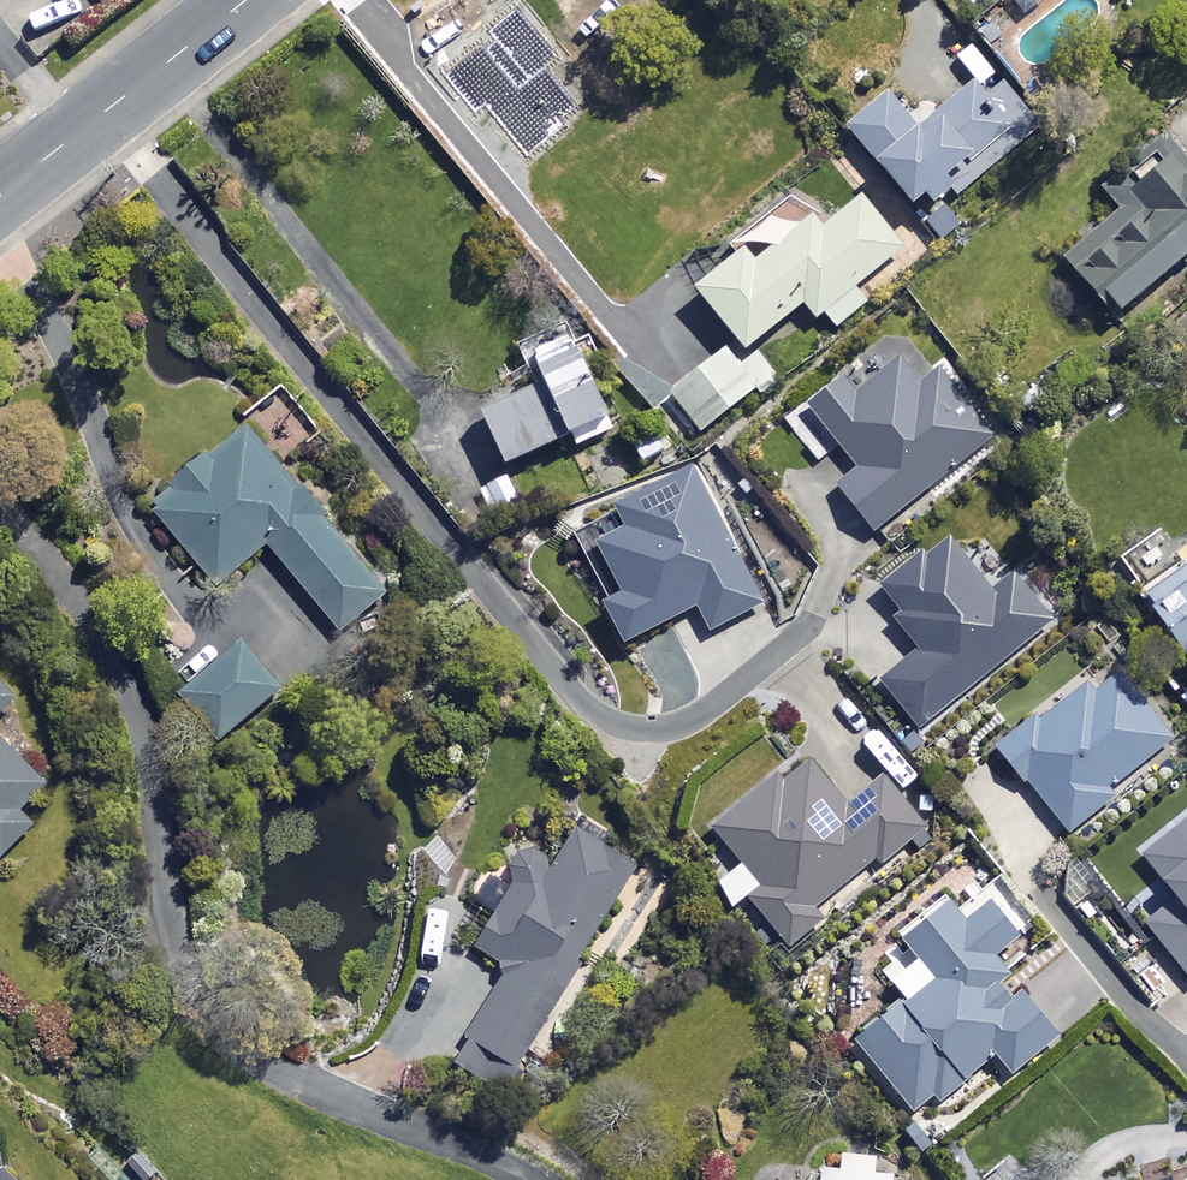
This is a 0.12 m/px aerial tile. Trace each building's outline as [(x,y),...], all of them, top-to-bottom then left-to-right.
[(934,209),(921,219),(944,249),(975,224),(954,198),(1041,127),(1005,82),(986,98),(974,84),(920,128),(888,89),(844,125),(911,208),(925,197),(934,209)] [(1104,211),(1057,251),(1111,316),(1186,253),(1186,168),(1164,140),(1094,198),(1104,211)] [(812,215),(757,259),(745,244),(692,287),(743,350),(802,303),(816,320),(825,313),(837,328),(866,304),(853,287),(908,244),(866,192),(822,227),(812,215)] [(525,368),(538,363),(573,447),(612,430),(572,336),(544,348),(541,340),(517,350),(525,368)] [(740,365),(728,348),(670,391),(699,431),(776,376),(758,352),(740,365)] [(918,386),(898,360),(854,395),(841,378),(806,405),(857,469),(836,485),(874,532),(993,438),(939,369),(918,386)] [(559,440),(535,385),(480,410),(504,464),(559,440)] [(386,588),(245,424),(149,506),(217,586),(266,544),(338,629),(386,588)] [(669,447),(657,425),(630,440),(641,461),(669,447)] [(763,604),(692,468),(614,509),(624,527),(595,543),(621,593),(601,604),(622,643),(693,606),(707,633),(763,604)] [(520,499),(508,476),(480,490),(492,514),(520,499)] [(891,621),(915,652),(880,679),(920,729),(1053,624),(1014,574),(992,591),(951,539),(932,554),(928,549),(879,588),(899,614),(891,621)] [(1173,568),(1154,541),(1135,554),(1151,577),(1136,587),(1186,661),(1186,558),(1173,568)] [(279,691),(239,640),(178,688),(218,740),(279,691)] [(1173,737),(1117,672),(1093,693),(1085,682),(1039,722),(1030,712),(993,745),(1070,834),(1111,799),(1106,794),(1173,737)] [(14,698),(0,684),(0,712),(14,698)] [(55,793),(0,739),(0,857),(2,859),(36,825),(21,810),(28,803),(37,811),(55,793)] [(709,827),(737,863),(712,883),(731,908),(744,898),(784,950),(826,918),(816,905),(871,863),(876,869),(910,843),(916,851),(933,838),(885,776),(849,804),(811,754),(782,777),(779,772),(709,827)] [(1140,855),(1175,897),(1144,923),(1186,976),(1186,817),(1140,855)] [(637,864),(575,828),(555,861),(526,843),(501,885),(491,879),(477,902),(494,911),(473,947),(510,969),(454,1063),(502,1091),(637,864)] [(965,921),(947,900),(900,939),(915,957),(888,979),(902,996),(852,1038),(918,1118),(994,1055),(1011,1076),(1058,1037),(1020,992),(1009,1000),(997,986),(1009,977),(993,958),(1018,938),(988,902),(965,921)] [(841,1153),(841,1168),(822,1167),(820,1179),(891,1179),(891,1175),(873,1174),(874,1155),(841,1153)] [(1,1164),(0,1157),(0,1179),(19,1179),(1,1164)]
